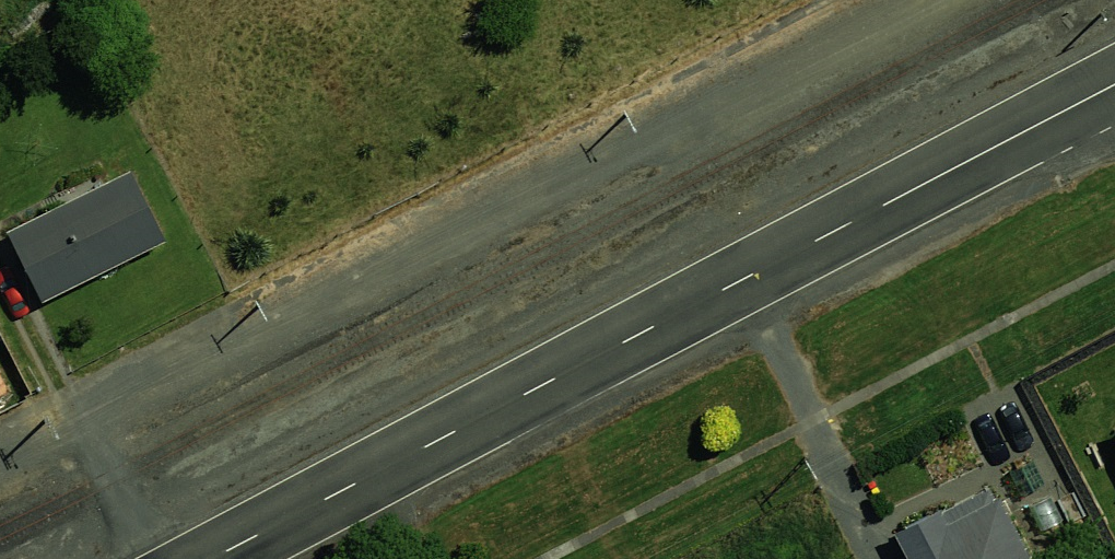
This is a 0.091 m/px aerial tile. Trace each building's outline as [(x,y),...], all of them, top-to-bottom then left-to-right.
[(10,161),(0,139),(0,165),(10,161)] [(131,252),(92,178),(0,226),(0,320),(131,252)] [(897,534),(910,558),(1057,558),(1010,473),(897,534)]
